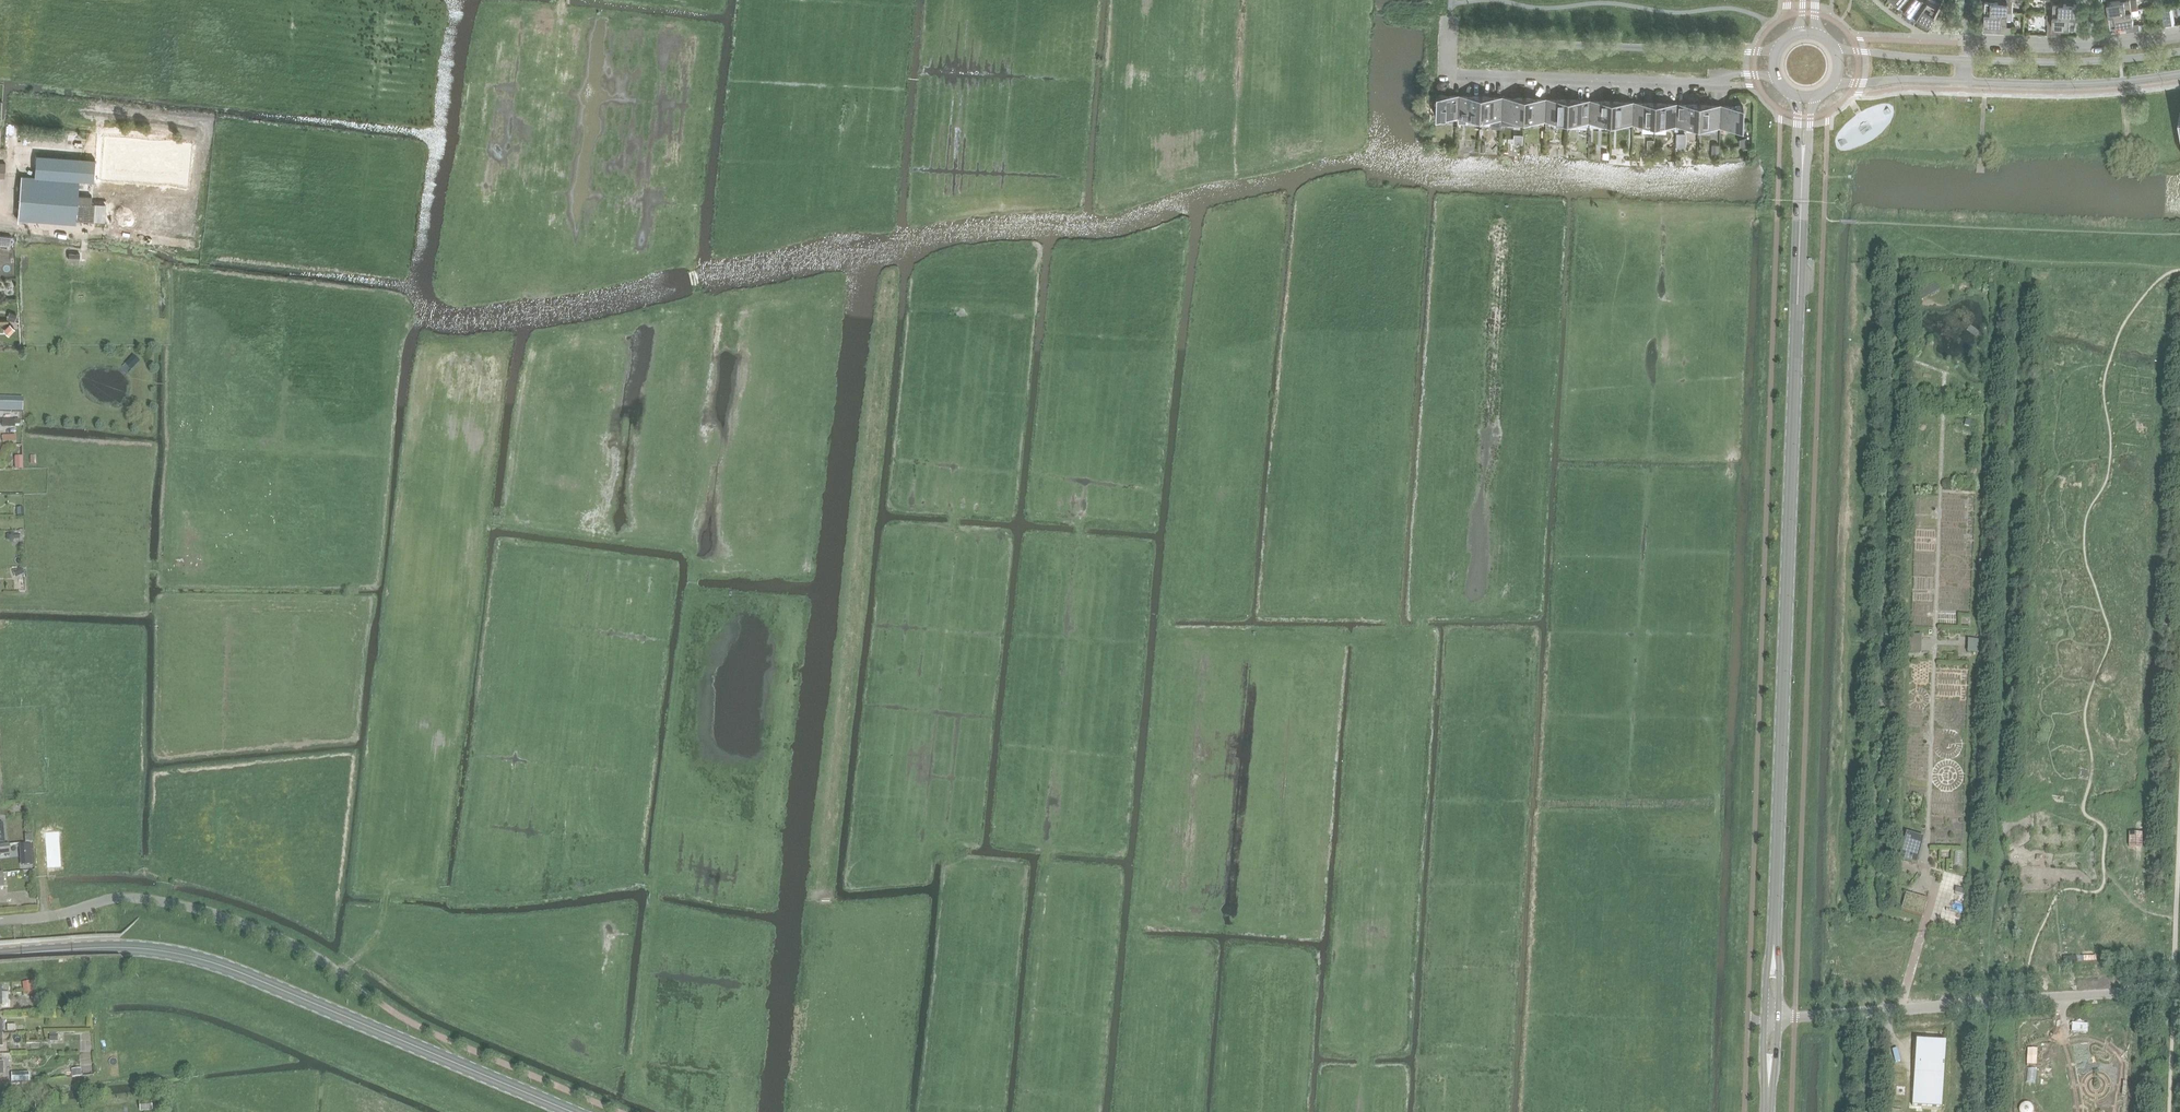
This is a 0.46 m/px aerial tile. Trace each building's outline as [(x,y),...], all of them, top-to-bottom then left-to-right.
[(1903,8),(1915,16),(1925,0),(1909,0),(1903,8)] [(1926,0),(1925,0),(1915,16),(1928,24),(1932,15),(1939,2),(1938,2),(1936,6),(1926,0)] [(1983,11),(2006,12),(2006,11),(2012,12),(2013,0),(1983,0),(1983,11)] [(2109,13),(2131,10),(2131,9),(2139,8),(2137,0),(2115,0),(2107,1),(2109,13)] [(2048,14),(2076,15),(2076,3),(2053,2),(2053,13),(2049,13),(2048,14)] [(2131,10),(2109,13),(2110,25),(2133,22),(2131,10)] [(1983,11),(1982,23),(2005,24),(2006,12),(1983,11)] [(2062,34),(2062,26),(2075,27),(2076,15),(2048,14),(2048,22),(2049,22),(2049,34),(2062,34)] [(2139,30),(2139,29),(2138,23),(2125,25),(2126,32),(2139,30)] [(1458,117),(1458,95),(1436,95),(1435,116),(1458,117)] [(1479,118),(1480,96),(1458,95),(1458,117),(1458,123),(1467,123),(1467,117),(1479,118)] [(1502,97),(1480,96),(1479,118),(1502,119),(1502,97)] [(1524,98),(1502,97),(1502,119),(1523,119),(1524,98)] [(1546,99),(1524,98),(1523,119),(1545,120),(1546,99)] [(1568,99),(1546,99),(1545,120),(1567,121),(1568,99)] [(1590,100),(1568,99),(1567,121),(1589,122),(1590,100)] [(1611,101),(1590,100),(1589,122),(1610,123),(1611,101)] [(1633,102),(1611,101),(1610,123),(1632,123),(1633,102)] [(1655,103),(1633,102),(1632,123),(1655,124),(1655,103)] [(1677,104),(1655,103),(1655,124),(1676,125),(1677,104)] [(1698,104),(1677,104),(1676,125),(1698,126),(1698,104)] [(1721,105),(1698,104),(1698,126),(1719,127),(1721,105)] [(1743,106),(1721,105),(1719,127),(1742,128),(1743,106)] [(35,177),(79,180),(81,158),(37,154),(35,177)] [(79,180),(35,177),(21,176),(17,219),(76,223),(76,219),(78,195),(79,180)] [(78,195),(76,219),(93,221),(94,203),(91,203),(91,196),(78,195)] [(1939,291),(1935,283),(1918,292),(1922,300),(1939,291)] [(9,325),(6,328),(11,333),(14,329),(9,325)] [(133,355),(127,361),(134,367),(140,362),(133,355)] [(0,397),(0,411),(22,412),(23,398),(0,397)] [(14,456),(14,469),(22,469),(22,456),(14,456)] [(10,533),(7,535),(7,539),(10,541),(14,539),(19,539),(19,534),(13,534),(10,533)] [(20,568),(15,570),(18,577),(23,574),(20,568)] [(1912,633),(1911,652),(1923,652),(1923,634),(1912,633)] [(1968,640),(1967,652),(1978,653),(1978,640),(1968,640)] [(1898,859),(1916,864),(1924,838),(1906,833),(1898,859)] [(2142,847),(2142,833),(2129,833),(2129,847),(2142,847)] [(62,836),(49,837),(51,869),(65,868),(62,836)] [(31,844),(19,846),(20,856),(32,855),(31,844)] [(10,855),(9,845),(8,845),(0,846),(0,856),(10,855)] [(1906,893),(1901,910),(1922,916),(1927,899),(1906,893)] [(38,990),(37,981),(23,983),(24,995),(34,994),(34,991),(38,990)] [(2074,1032),(2085,1033),(2086,1024),(2075,1023),(2074,1032)] [(1945,1041),(1916,1040),(1912,1105),(1941,1107),(1945,1041)] [(72,1070),(72,1078),(82,1077),(81,1069),(72,1070)] [(12,1074),(12,1082),(29,1082),(29,1074),(12,1074)] [(151,1110),(151,1103),(139,1104),(140,1111),(151,1110)]
